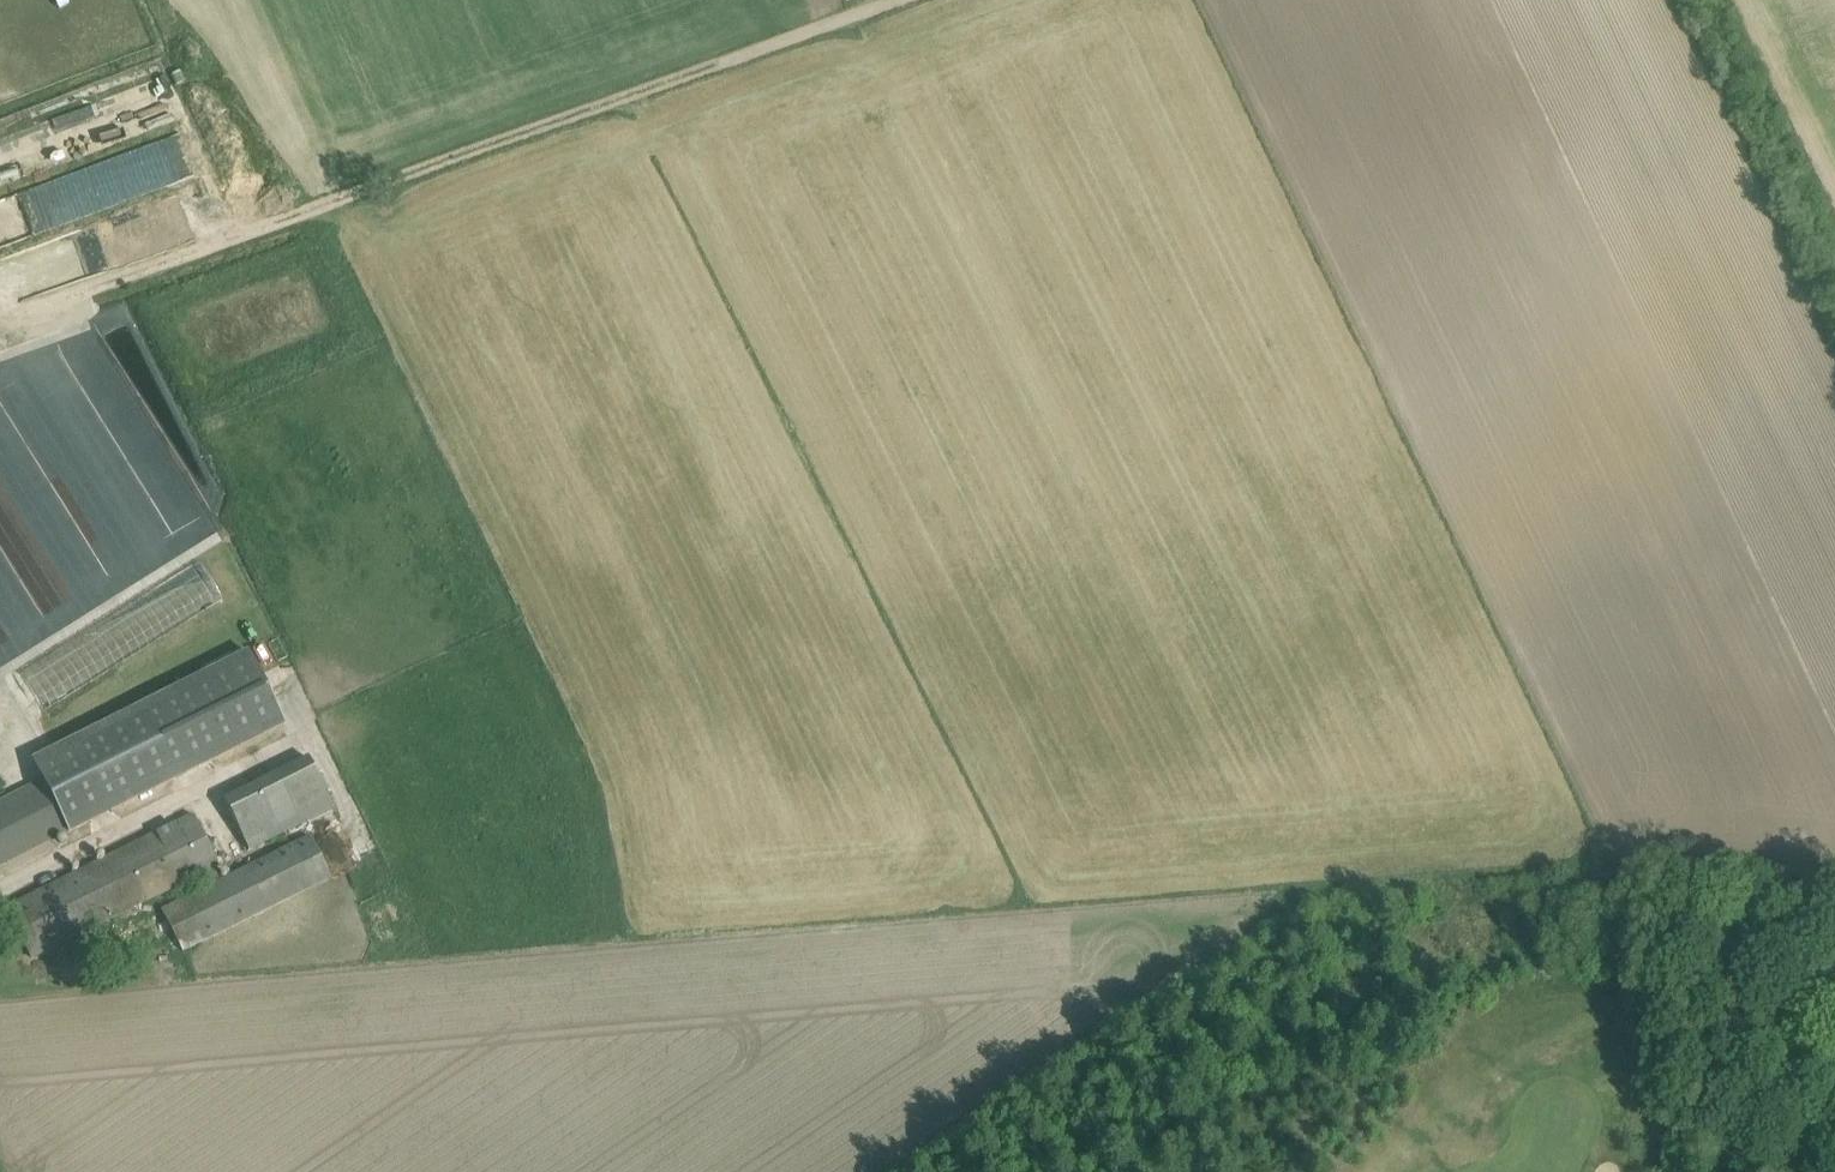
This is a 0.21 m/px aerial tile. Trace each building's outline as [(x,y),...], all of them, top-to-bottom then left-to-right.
[(165,157),(188,147),(183,135),(160,145),(165,157)] [(287,726),(248,649),(31,758),(42,779),(0,800),(0,868),(287,726)] [(246,847),(297,822),(332,804),(307,755),(221,799),(246,847)] [(30,955),(215,862),(190,813),(6,906),(30,955)] [(180,948),(308,886),(332,874),(314,835),(161,909),(180,948)]
